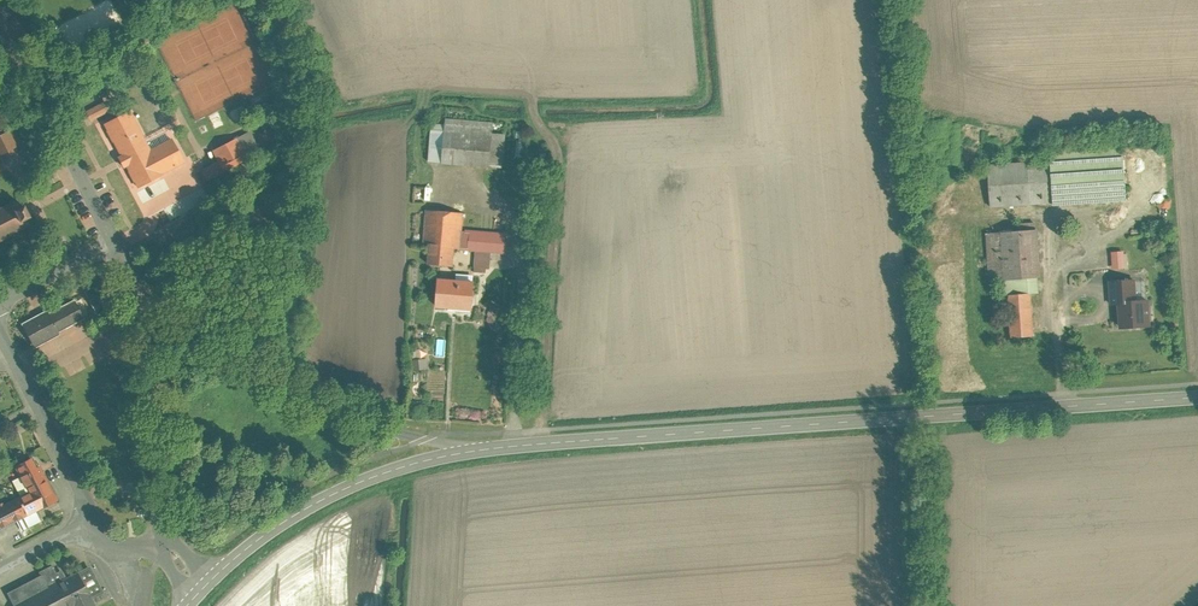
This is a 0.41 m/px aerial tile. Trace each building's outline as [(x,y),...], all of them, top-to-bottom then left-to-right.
[(92,119),(108,111),(104,103),(88,110),(92,119)] [(131,109),(104,123),(136,183),(182,159),(171,138),(152,148),(131,109)] [(446,118),(446,125),(432,123),(428,161),(440,162),(488,166),(488,163),(501,164),(504,133),(491,132),(491,122),(446,118)] [(14,145),(6,130),(0,133),(0,152),(1,152),(4,157),(14,151),(11,146),(14,145)] [(217,162),(202,169),(206,179),(251,157),(240,136),(211,150),(217,162)] [(1121,154),(986,163),(989,206),(1124,197),(1121,154)] [(417,200),(427,200),(427,187),(418,187),(417,200)] [(26,226),(22,218),(26,216),(20,204),(17,206),(13,199),(0,206),(0,240),(26,226)] [(504,252),(506,233),(461,229),(463,213),(426,209),(423,241),(427,241),(425,262),(452,265),(453,248),(475,250),(473,270),(486,272),(486,267),(491,267),(492,251),(504,252)] [(998,295),(1006,295),(1009,337),(1032,335),(1029,293),(1037,292),(1036,275),(1039,275),(1035,228),(985,231),(989,279),(997,278),(998,295)] [(1125,267),(1123,250),(1110,251),(1112,268),(1125,267)] [(435,307),(471,311),(474,282),(438,278),(435,307)] [(1145,293),(1135,294),(1134,278),(1108,280),(1109,305),(1115,304),(1116,329),(1148,326),(1145,293)] [(56,331),(83,318),(73,299),(46,312),(56,331)] [(56,331),(46,312),(45,310),(18,324),(30,348),(57,334),(56,331)] [(415,369),(430,369),(429,357),(414,357),(415,369)] [(17,476),(11,479),(19,494),(0,503),(0,528),(24,516),(29,525),(41,519),(36,509),(57,499),(34,454),(12,466),(17,476)] [(89,600),(103,593),(88,564),(64,577),(57,565),(5,592),(12,605),(92,605),(89,600)]
